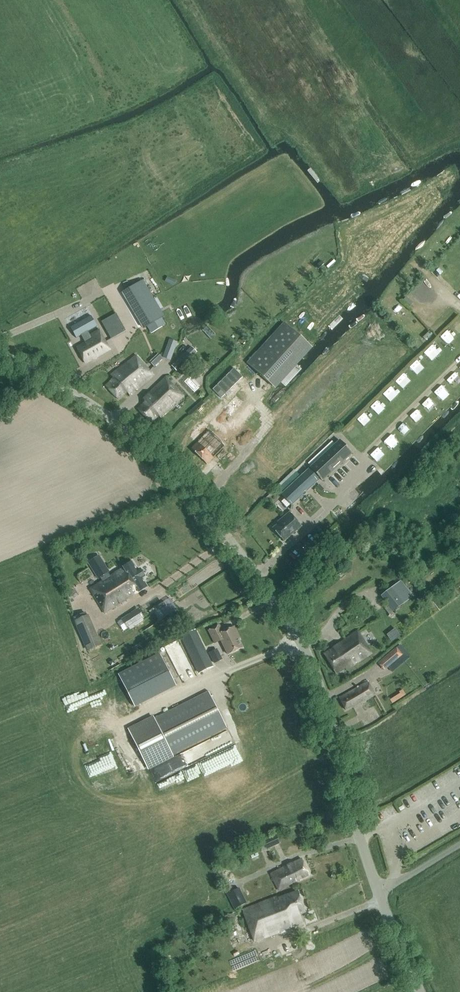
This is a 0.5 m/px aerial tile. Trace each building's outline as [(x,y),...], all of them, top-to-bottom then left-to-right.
[(315,163),(311,166),(321,178),(324,176),(315,163)] [(164,316),(143,279),(123,291),(144,328),(164,316)] [(412,293),(414,298),(422,295),(420,290),(412,293)] [(86,362),(110,348),(99,330),(89,335),(87,331),(97,326),(91,315),(70,327),(76,338),(81,335),(85,342),(77,347),(86,362)] [(125,330),(118,319),(104,327),(110,338),(125,330)] [(284,321),(247,362),(272,385),(309,345),(284,321)] [(449,326),(440,334),(444,339),(454,331),(449,326)] [(431,358),(442,351),(435,340),(425,347),(431,358)] [(176,371),(197,352),(192,346),(171,366),(176,371)] [(163,359),(158,353),(149,361),(154,367),(163,359)] [(106,385),(118,398),(126,391),(130,394),(153,373),(136,354),(113,376),(114,377),(106,385)] [(419,372),(429,363),(420,354),(410,363),(419,372)] [(224,372),(230,377),(239,366),(233,361),(224,372)] [(150,422),(158,414),(161,417),(172,407),(171,405),(175,402),(176,403),(183,396),(165,377),(142,398),(145,402),(137,409),(150,422)] [(395,380),(384,388),(391,398),(402,389),(395,380)] [(209,413),(226,397),(218,388),(194,411),(201,418),(208,412),(209,413)] [(430,394),(423,400),(431,409),(438,402),(430,394)] [(371,402),(378,411),(387,405),(379,396),(371,402)] [(254,400),(239,419),(246,424),(261,406),(254,400)] [(222,411),(229,416),(235,409),(228,404),(222,411)] [(367,423),(376,415),(371,410),(362,417),(367,423)] [(351,432),(360,423),(355,418),(346,427),(351,432)] [(393,429),(385,438),(389,443),(398,434),(393,429)] [(207,464),(225,445),(209,430),(191,448),(207,464)] [(340,439),(310,467),(322,481),(352,453),(340,439)] [(291,506),(319,480),(308,469),(280,495),(291,506)] [(283,542),(301,528),(290,513),(283,518),(284,519),(273,528),(283,542)] [(132,562),(110,575),(109,572),(102,559),(93,564),(89,566),(98,579),(99,578),(102,576),(104,579),(101,581),(90,589),(105,613),(147,586),(132,562)] [(413,596),(400,580),(381,596),(387,604),(383,607),(389,615),(413,596)] [(138,610),(124,619),(128,626),(142,617),(138,610)] [(75,621),(88,650),(100,644),(88,615),(75,621)] [(234,626),(223,632),(219,625),(208,630),(215,643),(221,640),(228,654),(242,647),(238,639),(240,638),(234,626)] [(395,627),(387,633),(392,640),(400,634),(395,627)] [(216,665),(197,630),(182,638),(200,673),(216,665)] [(370,649),(360,636),(357,631),(324,654),(337,672),(370,649)] [(381,660),(387,667),(402,655),(396,648),(381,660)] [(159,654),(118,674),(134,706),(176,686),(159,654)] [(346,709),(369,697),(363,685),(340,697),(346,709)] [(208,691),(154,718),(128,730),(147,768),(172,755),(172,754),(227,727),(208,691)] [(276,834),(263,839),(267,848),(280,843),(276,834)] [(301,858),(270,873),(278,889),(309,874),(301,858)] [(226,894),(234,909),(240,906),(247,903),(239,888),(237,889),(226,894)] [(278,896),(265,901),(244,909),(254,939),(302,922),(299,914),(305,912),(297,891),(278,898),(278,896)] [(233,912),(214,920),(217,926),(236,919),(233,912)]
